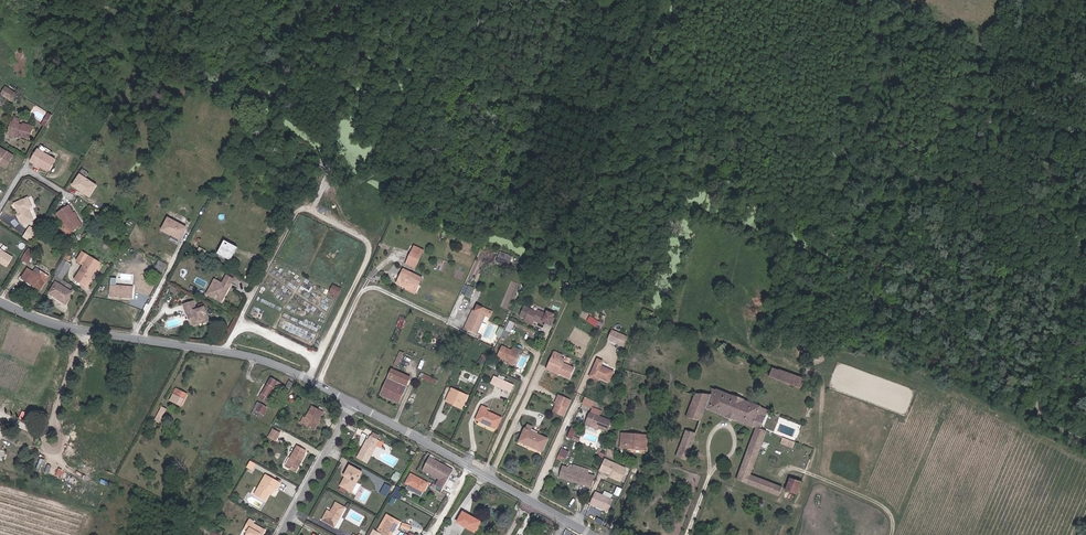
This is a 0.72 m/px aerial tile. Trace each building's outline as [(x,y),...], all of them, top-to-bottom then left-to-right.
[(1,93),(0,95),(7,99),(9,97),(10,98),(13,92),(5,87),(1,93)] [(17,94),(13,92),(10,98),(9,97),(7,99),(13,102),(17,94)] [(48,112),(42,124),(46,127),(53,114),(48,112)] [(34,129),(25,126),(19,125),(14,123),(11,134),(31,139),(34,129)] [(40,151),(52,158),(55,153),(43,146),(40,151)] [(1,166),(8,170),(16,157),(0,148),(0,163),(2,164),(1,166)] [(43,168),(51,173),(58,162),(52,158),(40,151),(33,163),(37,165),(43,168)] [(88,180),(91,176),(84,172),(77,182),(78,183),(82,177),(88,180)] [(75,188),(92,199),(99,188),(88,180),(82,177),(78,183),(75,188)] [(28,197),(15,203),(24,223),(32,219),(27,208),(32,206),(28,197)] [(59,217),(71,236),(83,229),(71,209),(59,217)] [(168,217),(162,228),(180,238),(186,226),(168,217)] [(53,227),(46,221),(43,226),(50,231),(53,227)] [(37,233),(30,228),(25,238),(32,242),(37,233)] [(236,249),(223,243),(216,256),(230,263),(236,249)] [(411,251),(420,255),(422,250),(413,246),(411,251)] [(5,266),(12,256),(0,248),(0,263),(5,266)] [(413,259),(417,261),(420,255),(411,251),(408,257),(413,259)] [(501,251),(499,256),(509,261),(511,256),(501,251)] [(85,274),(90,277),(98,264),(86,257),(81,254),(77,261),(83,265),(82,268),(87,271),(85,274)] [(28,255),(27,255),(23,260),(28,263),(32,258),(28,255)] [(87,255),(86,257),(98,264),(99,263),(87,255)] [(507,265),(509,261),(499,256),(497,260),(507,265)] [(59,272),(67,277),(72,267),(64,262),(64,264),(59,272)] [(149,273),(156,276),(160,269),(153,265),(149,273)] [(85,285),(90,277),(85,274),(87,271),(82,268),(75,279),(85,285)] [(395,283),(402,285),(405,278),(408,272),(402,269),(395,283)] [(45,275),(41,272),(38,276),(28,270),(23,278),(37,287),(45,275)] [(57,277),(64,281),(67,277),(59,272),(57,277)] [(405,278),(402,285),(405,287),(406,286),(415,290),(421,278),(408,272),(405,278)] [(223,298),(231,283),(223,280),(221,284),(213,280),(205,295),(211,298),(212,296),(218,299),(223,298)] [(568,290),(571,283),(564,280),(561,286),(568,290)] [(120,296),(121,297),(123,294),(124,291),(125,289),(126,286),(110,285),(109,296),(114,296),(119,296),(120,296)] [(465,295),(471,298),(476,288),(469,285),(465,295)] [(50,296),(66,305),(72,294),(56,286),(50,296)] [(123,294),(121,297),(132,297),(133,286),(126,286),(125,289),(124,291),(123,294)] [(331,305),(334,307),(335,305),(338,298),(331,294),(329,299),(333,301),(331,305)] [(187,313),(190,324),(203,320),(204,323),(204,324),(208,322),(204,308),(197,310),(194,302),(184,305),(186,313),(187,313)] [(471,331),(481,306),(479,304),(475,311),(470,322),(468,321),(465,328),(471,331)] [(481,306),(471,331),(476,334),(484,316),(489,317),(492,310),(481,306)] [(518,316),(525,319),(531,323),(533,319),(537,321),(536,323),(539,324),(540,322),(547,325),(552,315),(545,312),(544,315),(536,312),(535,313),(522,308),(518,316)] [(590,316),(587,321),(600,328),(603,322),(590,316)] [(622,340),(614,336),(610,344),(618,348),(622,340)] [(627,342),(622,340),(618,348),(623,351),(627,342)] [(502,359),(504,360),(505,358),(514,363),(520,349),(514,347),(512,350),(503,346),(499,355),(503,357),(502,359)] [(404,354),(403,353),(400,352),(394,364),(399,366),(404,354)] [(558,372),(557,374),(568,379),(573,369),(562,363),(563,361),(559,359),(559,358),(561,355),(554,352),(546,366),(558,372)] [(589,375),(598,379),(599,377),(608,381),(613,371),(595,362),(589,375)] [(558,372),(546,366),(545,370),(557,375),(557,374),(558,372)] [(381,393),(399,402),(410,378),(392,369),(381,393)] [(772,369),(770,373),(769,377),(780,381),(781,381),(786,383),(802,389),(805,380),(779,370),(779,371),(772,369)] [(436,380),(424,374),(421,379),(434,385),(436,380)] [(497,378),(497,379),(494,385),(508,392),(511,385),(497,378)] [(260,398),(269,403),(271,399),(272,400),(281,385),(271,379),(260,398)] [(707,386),(703,397),(695,394),(686,418),(700,423),(705,409),(755,428),(736,481),(741,483),(779,497),(783,487),(751,475),(767,431),(761,428),(768,410),(707,386)] [(451,390),(447,400),(457,405),(456,407),(461,409),(467,397),(451,390)] [(168,404),(179,410),(185,398),(175,392),(168,404)] [(559,406),(562,408),(566,401),(556,396),(552,404),(553,404),(554,404),(559,406)] [(588,411),(591,404),(585,401),(583,400),(582,400),(579,407),(588,411)] [(258,411),(265,415),(267,410),(261,406),(258,411)] [(312,406),(305,418),(303,422),(313,428),(316,423),(314,422),(316,420),(318,419),(322,412),(312,406)] [(479,408),(474,419),(495,429),(500,418),(484,411),(485,410),(486,408),(481,406),(480,406),(479,408)] [(153,424),(158,426),(165,412),(160,410),(153,424)] [(582,426),(595,431),(606,436),(610,424),(601,420),(599,420),(601,415),(591,411),(589,416),(587,415),(582,426)] [(527,431),(528,429),(529,426),(525,424),(523,429),(522,428),(516,441),(538,452),(543,439),(534,434),(527,431)] [(595,431),(582,426),(581,431),(593,436),(595,431)] [(268,437),(276,441),(281,431),(273,427),(268,437)] [(568,437),(574,439),(577,431),(571,429),(568,437)] [(687,461),(697,434),(685,429),(675,457),(687,461)] [(795,442),(780,436),(779,439),(781,440),(780,443),(792,448),(794,445),(795,442)] [(358,458),(366,463),(379,441),(371,437),(369,440),(368,439),(358,458)] [(631,452),(645,453),(646,440),(621,438),(620,452),(630,453),(631,452)] [(286,465),(296,470),(304,454),(303,454),(305,450),(297,445),(286,465)] [(450,470),(427,458),(421,470),(438,479),(434,485),(440,488),(444,482),(450,470)] [(618,472),(620,466),(612,463),(610,470),(618,472)] [(254,466),(251,472),(257,475),(260,470),(254,466)] [(354,493),(360,483),(356,481),(361,473),(349,466),(343,476),(345,477),(340,485),(354,493)] [(556,478),(590,491),(595,481),(584,476),(585,473),(571,467),(569,472),(560,469),(556,478)] [(620,478),(626,481),(630,471),(624,468),(620,478)] [(426,484),(408,474),(402,484),(405,486),(420,494),(426,484)] [(802,483),(790,478),(785,491),(796,496),(802,483)] [(279,492),(281,488),(267,480),(257,499),(268,504),(272,496),(275,497),(278,492),(279,492)] [(401,489),(395,486),(390,495),(395,498),(397,499),(400,495),(398,494),(401,489)] [(418,498),(420,494),(405,486),(403,489),(418,498)] [(590,502),(606,510),(611,499),(595,491),(590,502)] [(323,520),(335,526),(345,508),(336,503),(331,513),(328,511),(323,520)] [(477,532),(478,529),(477,528),(479,523),(469,517),(470,515),(465,513),(460,522),(477,532)] [(395,531),(393,530),(395,525),(397,526),(400,521),(389,515),(380,530),(390,534),(392,534),(395,531)] [(482,522),(470,515),(469,517),(479,523),(477,528),(478,529),(482,522)] [(256,529),(257,527),(253,525),(249,534),(250,534),(267,534),(256,529)]
